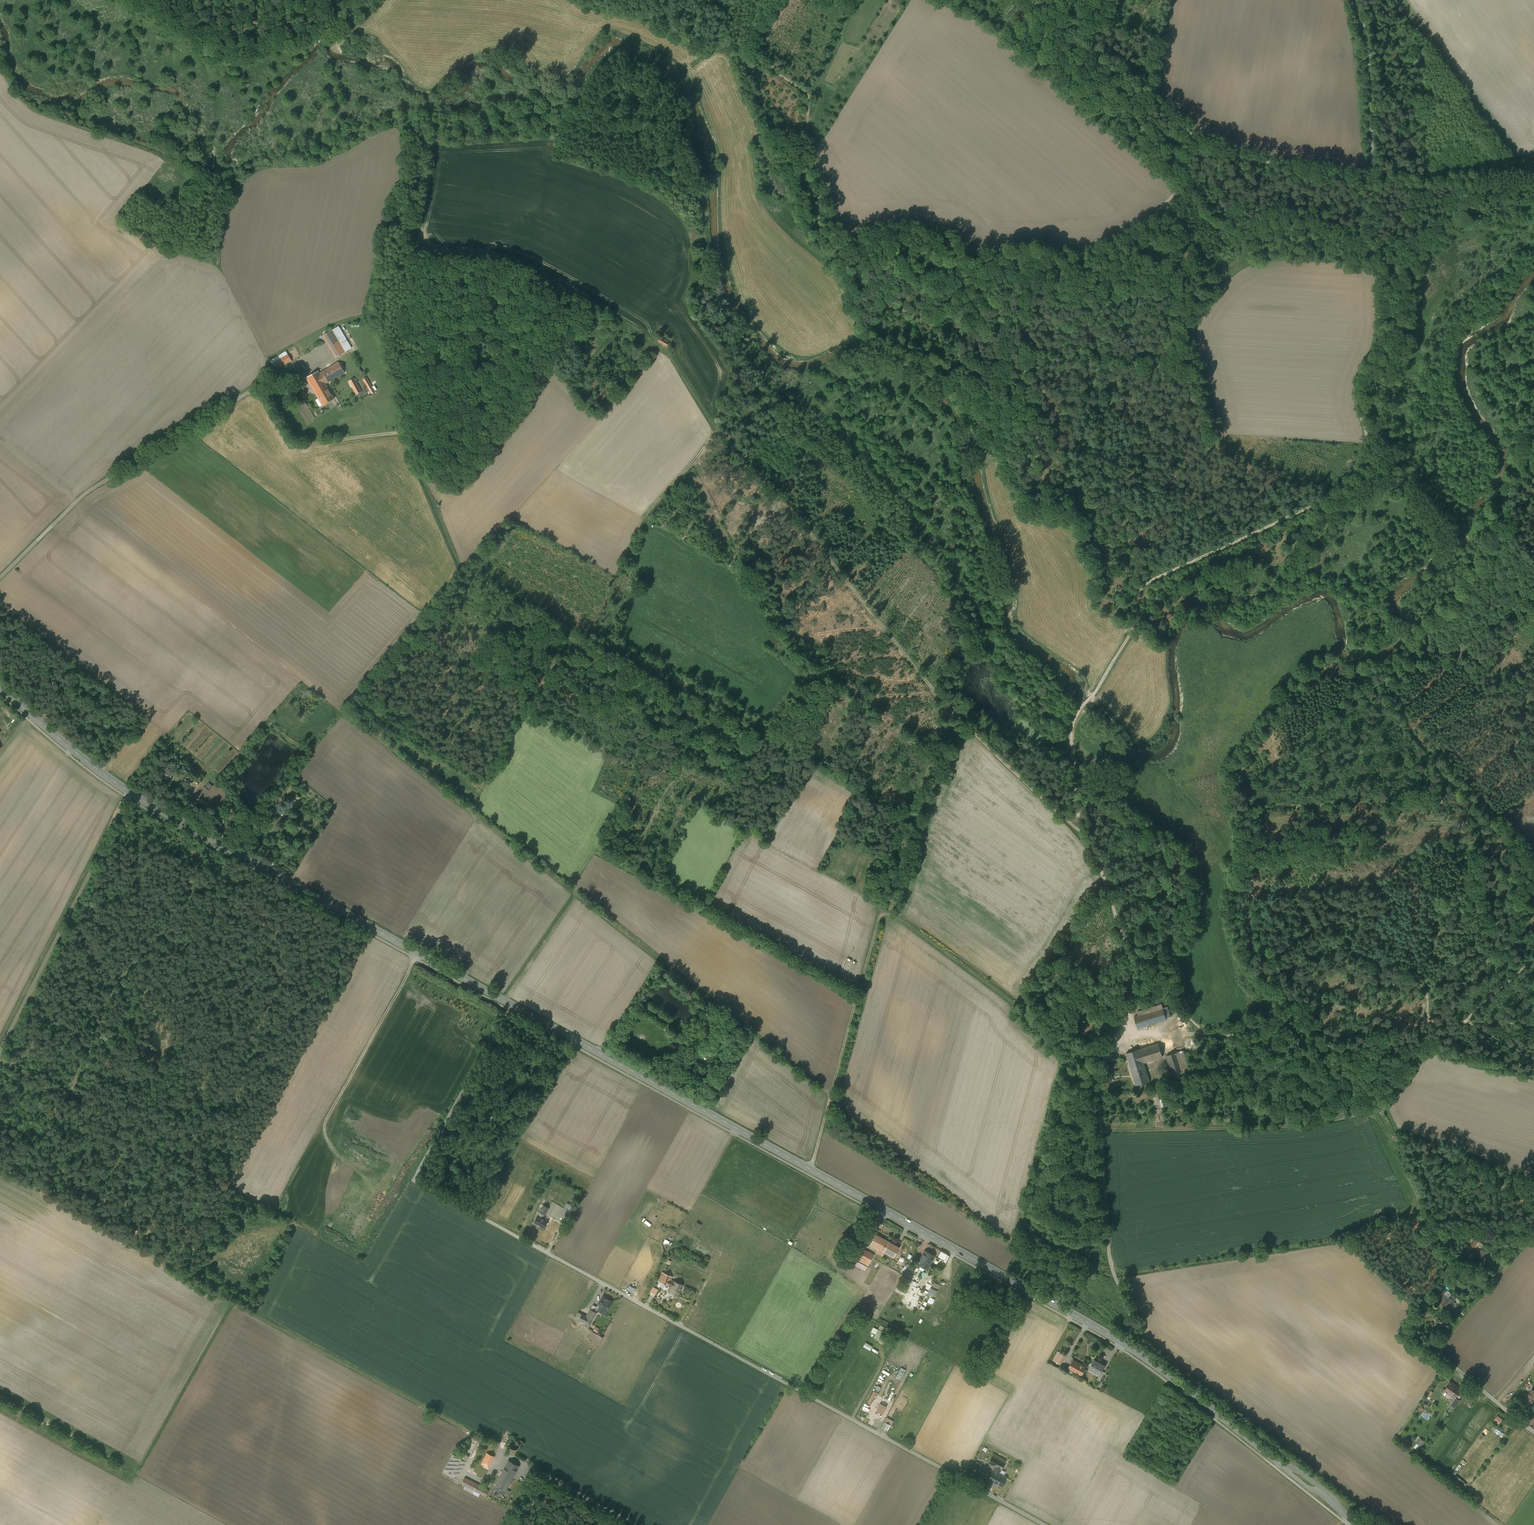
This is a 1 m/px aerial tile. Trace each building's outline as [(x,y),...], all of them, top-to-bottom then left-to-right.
[(348,350),(335,328),(323,335),(336,357),(348,350)] [(669,342),(660,337),(658,341),(666,346),(669,342)] [(288,354),(273,364),(276,369),(291,360),(288,354)] [(318,371),(307,377),(316,392),(327,386),(326,384),(345,373),(338,362),(319,373),(318,371)] [(375,392),(366,377),(363,379),(372,394),(375,392)] [(361,391),(354,378),(349,381),(356,394),(361,391)] [(327,386),(316,392),(323,405),(334,398),(327,386)] [(172,774),(161,768),(158,775),(168,781),(172,774)] [(278,816),(281,812),(272,804),(269,808),(278,816)] [(1182,1000),(1176,1002),(1190,1021),(1195,1018),(1182,1000)] [(1163,1010),(1134,1019),(1137,1029),(1166,1020),(1163,1010)] [(1081,1013),(1077,1019),(1084,1023),(1088,1017),(1081,1013)] [(1115,1017),(1100,1013),(1098,1018),(1113,1023),(1115,1017)] [(1113,1023),(1098,1018),(1095,1028),(1111,1033),(1113,1023)] [(710,1031),(702,1027),(698,1033),(706,1038),(710,1031)] [(732,1039),(724,1034),(722,1037),(729,1042),(732,1039)] [(1192,1038),(1190,1038),(1187,1040),(1185,1041),(1184,1043),(1184,1047),(1185,1049),(1186,1050),(1188,1052),(1190,1052),(1193,1052),(1195,1051),(1197,1049),(1198,1047),(1198,1044),(1197,1042),(1196,1040),(1194,1039),(1192,1038)] [(1158,1042),(1126,1053),(1136,1085),(1149,1081),(1144,1063),(1163,1057),(1158,1042)] [(1183,1050),(1177,1052),(1185,1076),(1191,1074),(1183,1050)] [(1177,1052),(1166,1055),(1174,1079),(1185,1076),(1177,1052)] [(491,1162),(493,1159),(485,1154),(483,1157),(491,1162)] [(567,1203),(560,1216),(567,1220),(574,1207),(567,1203)] [(541,1208),(539,1212),(545,1215),(549,1208),(543,1205),(541,1208)] [(543,1218),(538,1215),(533,1223),(543,1229),(548,1221),(543,1218)] [(863,1233),(856,1229),(852,1237),(854,1238),(859,1241),(863,1233)] [(673,1238),(666,1235),(663,1240),(671,1243),(673,1238)] [(876,1235),(870,1245),(877,1249),(878,1249),(878,1248),(884,1239),(876,1235)] [(1478,1242),(1473,1237),(1466,1246),(1471,1251),(1478,1242)] [(898,1247),(884,1239),(878,1248),(886,1252),(893,1256),(898,1247)] [(1497,1247),(1487,1239),(1484,1244),(1486,1245),(1481,1251),(1488,1258),(1497,1247)] [(874,1254),(860,1247),(853,1258),(867,1266),(874,1254)] [(886,1252),(878,1248),(878,1249),(877,1249),(876,1252),(884,1256),(886,1252)] [(934,1256),(925,1251),(918,1264),(921,1265),(920,1267),(922,1269),(923,1267),(927,1269),(934,1256)] [(947,1262),(950,1256),(942,1251),(939,1257),(947,1262)] [(682,1285),(670,1280),(672,1276),(662,1272),(660,1277),(658,1276),(656,1280),(670,1286),(669,1290),(670,1291),(669,1293),(678,1296),(682,1285)] [(917,1283),(903,1275),(901,1279),(915,1287),(917,1283)] [(900,1291),(907,1294),(911,1286),(904,1283),(900,1291)] [(930,1291),(926,1298),(932,1301),(936,1294),(930,1291)] [(1450,1294),(1447,1297),(1444,1295),(1442,1297),(1437,1303),(1448,1312),(1450,1309),(1455,1303),(1453,1301),(1455,1298),(1450,1294)] [(612,1301),(602,1296),(598,1304),(600,1305),(598,1310),(605,1313),(607,1309),(608,1309),(612,1301)] [(590,1309),(586,1317),(581,1314),(578,1319),(589,1325),(596,1312),(594,1311),(590,1309)] [(897,1335),(880,1326),(873,1337),(884,1343),(886,1339),(893,1343),(897,1335)] [(601,1336),(592,1331),(589,1338),(598,1342),(601,1336)] [(1060,1352),(1055,1361),(1060,1364),(1065,1355),(1060,1352)] [(1086,1367),(1073,1359),(1068,1368),(1082,1375),(1086,1367)] [(1094,1360),(1089,1368),(1096,1372),(1100,1374),(1102,1370),(1105,1366),(1094,1360)] [(1452,1372),(1447,1369),(1441,1376),(1446,1380),(1452,1372)] [(1100,1374),(1097,1379),(1100,1381),(1105,1372),(1102,1370),(1100,1374)] [(1460,1389),(1451,1382),(1444,1390),(1454,1397),(1460,1389)] [(1522,1402),(1528,1406),(1533,1399),(1533,1387),(1522,1402)] [(871,1404),(877,1392),(874,1391),(868,1403),(871,1404)] [(1456,1398),(1451,1405),(1454,1408),(1459,1401),(1456,1398)] [(1500,1424),(1504,1419),(1499,1415),(1494,1420),(1500,1424)] [(891,1427),(884,1422),(881,1428),(888,1432),(891,1427)] [(1422,1438),(1414,1446),(1418,1450),(1426,1441),(1422,1438)] [(520,1446),(520,1444),(520,1442),(519,1441),(517,1440),(515,1440),(514,1440),(512,1441),(511,1443),(511,1444),(511,1446),(512,1448),(514,1449),(516,1449),(517,1449),(519,1448),(520,1446)] [(495,1453),(484,1447),(474,1468),(485,1473),(495,1453)] [(1005,1463),(992,1456),(988,1463),(995,1466),(993,1470),(999,1473),(1001,1470),(1005,1463)] [(519,1466),(504,1458),(498,1469),(502,1471),(501,1474),(497,1472),(496,1474),(499,1476),(500,1476),(494,1488),(504,1494),(519,1466)] [(999,1473),(993,1470),(988,1480),(1001,1487),(1006,1477),(999,1473)] [(1463,1489),(1468,1484),(1458,1475),(1454,1481),(1463,1489)]
